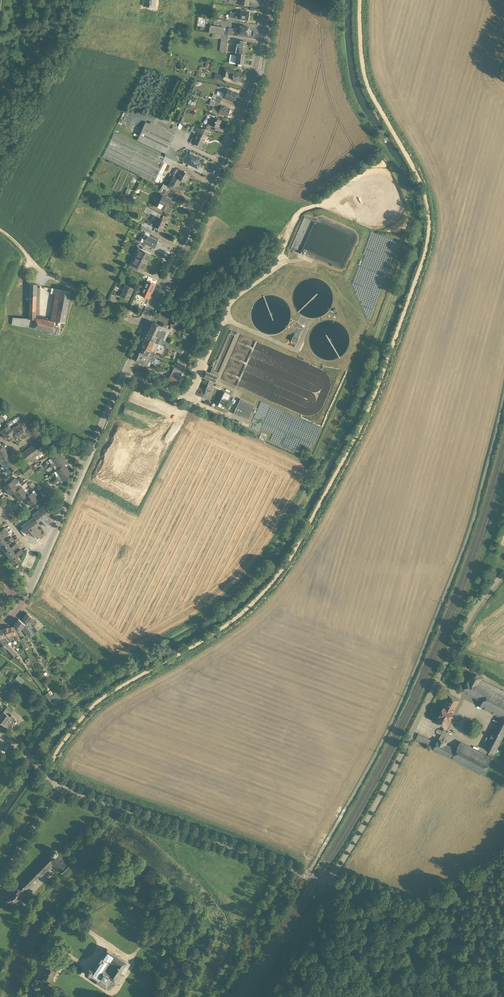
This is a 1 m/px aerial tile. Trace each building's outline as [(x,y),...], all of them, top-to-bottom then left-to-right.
[(249,12),(240,11),(240,12),(239,18),(239,19),(248,20),(249,12)] [(224,27),(210,25),(209,33),(212,33),(221,35),(223,35),(223,32),(224,27)] [(248,27),(239,26),(238,33),(238,34),(247,35),(248,27)] [(223,35),(221,35),(221,38),(219,51),(226,52),(228,35),(227,35),(223,35)] [(246,42),(240,41),(239,44),(237,43),(236,46),(235,53),(237,53),(244,54),(246,42)] [(244,54),(237,53),(236,56),(235,63),(237,63),(243,64),(245,54),(244,54)] [(242,73),(233,71),(233,74),(232,79),(240,81),(242,73)] [(237,93),(228,90),(227,93),(225,96),(224,98),(233,101),(237,93)] [(212,93),(211,97),(222,101),(223,97),(212,93)] [(222,101),(211,97),(207,104),(215,107),(220,109),(222,105),(220,105),(222,101)] [(230,109),(222,105),(220,109),(219,113),(227,116),(230,109)] [(221,121),(213,117),(210,124),(218,128),(218,127),(219,128),(221,124),(220,124),(221,121)] [(142,130),(170,143),(174,135),(166,131),(150,124),(146,122),(142,130)] [(151,123),(150,124),(166,131),(167,130),(151,123)] [(203,128),(196,127),(194,131),(198,132),(206,136),(209,130),(203,128)] [(168,148),(170,143),(142,130),(137,140),(166,153),(167,151),(162,149),(164,146),(168,148)] [(206,136),(198,132),(195,139),(196,140),(194,144),(200,147),(203,148),(205,144),(203,143),(206,136)] [(165,157),(114,133),(106,149),(102,157),(153,181),(154,180),(158,182),(167,164),(171,165),(173,160),(165,156),(165,157)] [(177,152),(168,148),(166,153),(165,156),(173,160),(177,152)] [(199,158),(189,153),(184,162),(191,165),(198,168),(198,167),(200,163),(197,162),(199,158)] [(190,175),(178,168),(173,176),(181,180),(185,183),(185,182),(186,183),(190,175)] [(181,180),(173,176),(168,187),(173,189),(173,190),(173,189),(181,194),(184,189),(178,186),(181,180)] [(166,197),(162,196),(161,198),(158,206),(169,212),(173,204),(170,202),(170,200),(167,198),(166,197)] [(166,221),(159,218),(155,226),(163,230),(164,227),(163,227),(166,221)] [(142,226),(141,229),(151,234),(153,231),(142,226)] [(157,241),(147,236),(146,240),(144,243),(154,248),(157,241)] [(143,250),(140,248),(140,249),(136,256),(147,262),(151,254),(143,250)] [(147,262),(136,256),(132,265),(131,265),(134,267),(133,270),(137,272),(139,269),(143,271),(147,262)] [(148,282),(143,292),(149,295),(154,285),(148,282)] [(133,288),(125,284),(123,289),(120,296),(128,300),(133,288)] [(59,297),(55,320),(64,322),(70,291),(60,290),(59,297)] [(55,296),(50,320),(55,321),(55,320),(59,297),(55,296)] [(33,328),(35,319),(29,319),(10,318),(10,325),(33,328)] [(43,329),(44,320),(36,319),(35,318),(35,319),(33,328),(43,329)] [(180,327),(182,321),(173,318),(171,323),(180,327)] [(50,321),(44,320),(43,329),(48,330),(53,331),(54,327),(55,321),(50,320),(50,321)] [(147,332),(165,340),(166,340),(170,330),(166,328),(167,325),(160,322),(159,325),(152,322),(147,332)] [(303,330),(305,325),(297,322),(295,327),(297,328),(294,336),(293,335),(291,340),(291,341),(289,345),(294,347),(296,343),(298,338),(301,330),(303,330)] [(190,336),(192,331),(185,329),(182,335),(187,337),(188,335),(190,336)] [(162,346),(165,340),(147,332),(145,338),(159,344),(162,346)] [(155,353),(159,344),(145,338),(141,347),(155,353)] [(154,357),(155,353),(141,347),(139,351),(154,357)] [(150,366),(154,357),(139,351),(135,361),(147,366),(147,365),(150,366)] [(215,382),(217,377),(206,372),(204,377),(215,382)] [(178,384),(181,378),(171,373),(168,380),(178,384)] [(248,419),(254,405),(248,403),(249,402),(240,399),(236,407),(233,414),(244,418),(245,418),(248,419)] [(16,418),(12,421),(14,424),(22,435),(23,434),(23,433),(25,431),(21,426),(24,424),(20,419),(18,421),(16,418)] [(11,419),(7,423),(14,433),(17,437),(19,435),(20,436),(22,435),(14,424),(12,421),(11,419)] [(7,423),(2,426),(4,428),(11,437),(12,436),(11,435),(14,433),(7,423)] [(2,434),(6,439),(8,437),(9,438),(11,437),(4,428),(2,426),(0,428),(0,436),(2,434)] [(42,438),(36,442),(45,454),(47,452),(45,450),(48,447),(42,438)] [(36,442),(31,446),(38,455),(41,452),(43,455),(45,454),(36,442)] [(34,458),(38,455),(31,446),(26,450),(34,461),(36,460),(34,458)] [(0,455),(0,460),(0,461),(5,458),(7,456),(8,455),(6,453),(7,452),(6,450),(2,454),(0,455)] [(20,454),(27,463),(31,460),(33,463),(34,461),(26,450),(20,454)] [(52,466),(63,457),(59,452),(48,460),(51,464),(49,465),(50,466),(52,465),(52,466)] [(9,459),(7,456),(5,458),(0,461),(0,464),(2,466),(11,460),(10,458),(9,459)] [(63,457),(52,466),(53,467),(56,465),(58,469),(61,467),(62,467),(64,465),(67,463),(63,457)] [(5,470),(13,465),(11,462),(12,461),(11,460),(2,466),(5,470)] [(13,465),(5,470),(8,474),(16,469),(13,465)] [(56,471),(55,471),(58,475),(56,477),(57,478),(59,477),(68,470),(64,465),(62,467),(61,467),(58,469),(56,471)] [(68,470),(57,478),(57,479),(58,480),(61,478),(64,482),(72,476),(68,470)] [(12,481),(4,487),(7,491),(15,485),(19,482),(17,480),(16,478),(12,481)] [(15,485),(7,491),(10,495),(13,493),(18,489),(22,487),(22,486),(20,484),(19,482),(15,485)] [(18,489),(13,493),(16,497),(25,491),(27,489),(24,485),(22,486),(22,487),(18,489)] [(25,491),(16,497),(19,502),(24,498),(28,495),(25,491)] [(27,502),(35,496),(32,492),(28,495),(24,498),(27,502)] [(35,496),(27,502),(30,507),(39,500),(35,496)] [(39,512),(48,524),(51,522),(47,516),(50,513),(46,507),(39,512)] [(45,526),(48,524),(39,512),(33,517),(35,519),(38,523),(41,521),(45,526)] [(39,525),(38,523),(35,519),(28,524),(37,536),(40,533),(36,527),(39,525)] [(34,538),(37,536),(28,524),(22,529),(26,534),(30,532),(34,538)] [(6,541),(3,539),(9,534),(7,531),(0,536),(0,546),(6,542),(6,541)] [(10,548),(8,545),(14,541),(11,537),(6,541),(6,542),(0,546),(0,547),(4,553),(10,548)] [(15,554),(13,551),(18,547),(16,543),(10,548),(4,553),(9,559),(15,554)] [(15,554),(9,559),(14,565),(20,561),(17,557),(23,553),(21,550),(15,554)] [(27,613),(22,619),(29,624),(30,624),(33,619),(32,618),(27,613)] [(18,619),(14,625),(15,625),(20,630),(22,629),(24,631),(23,631),(27,635),(31,632),(29,630),(27,627),(29,624),(22,619),(20,621),(18,619)] [(33,627),(30,624),(29,624),(27,627),(31,632),(33,635),(38,631),(34,626),(33,627)] [(8,627),(4,629),(4,630),(7,637),(10,640),(14,639),(13,637),(13,635),(14,635),(16,635),(16,636),(15,636),(17,641),(17,640),(20,639),(17,634),(14,626),(11,627),(8,628),(8,627)] [(0,642),(3,645),(4,646),(7,648),(10,652),(12,654),(15,652),(12,650),(7,643),(9,641),(5,638),(3,629),(0,630),(0,642)] [(24,649),(28,647),(24,637),(20,639),(24,649)] [(472,672),(464,689),(483,699),(480,704),(502,715),(485,747),(494,751),(503,732),(503,682),(484,673),(482,677),(472,672)] [(45,695),(51,703),(54,700),(51,696),(48,692),(45,695)] [(450,694),(444,706),(454,710),(460,699),(450,694)] [(444,706),(444,705),(437,719),(442,722),(441,723),(447,726),(451,719),(450,718),(452,715),(454,710),(444,706)] [(3,711),(0,715),(0,723),(3,725),(5,727),(7,728),(12,722),(14,723),(15,723),(16,721),(16,720),(15,719),(15,718),(11,715),(10,717),(3,711)] [(434,747),(437,741),(418,731),(415,737),(434,747)] [(457,747),(446,741),(447,740),(439,736),(437,741),(434,747),(453,756),(457,747)] [(490,759),(460,743),(457,747),(453,756),(484,772),(490,759)] [(52,853),(47,858),(51,863),(54,865),(61,858),(56,853),(57,852),(57,851),(57,850),(56,849),(55,848),(54,848),(53,848),(52,849),(51,850),(51,851),(51,852),(52,853)] [(47,858),(35,869),(40,874),(51,863),(47,858)] [(69,866),(61,858),(54,865),(61,873),(69,866)] [(13,890),(13,892),(18,896),(40,874),(35,869),(17,887),(16,887),(15,887),(14,888),(13,889),(13,890)] [(117,872),(112,878),(118,883),(123,878),(117,872)] [(9,901),(10,900),(12,902),(16,898),(18,896),(13,892),(11,893),(10,895),(8,895),(7,895),(6,895),(5,896),(5,898),(5,899),(5,900),(6,900),(6,901),(8,901),(9,901)] [(193,933),(187,929),(191,925),(184,920),(178,930),(182,933),(181,935),(188,940),(190,938),(192,940),(194,937),(191,935),(193,933)] [(101,955),(100,954),(97,958),(98,959),(93,967),(92,966),(90,968),(89,967),(88,966),(87,966),(86,966),(84,967),(84,968),(83,970),(84,971),(85,972),(86,973),(87,973),(89,973),(90,972),(97,977),(94,980),(107,989),(113,980),(117,983),(123,974),(118,970),(125,960),(106,948),(101,955)] [(61,955),(54,952),(50,961),(57,965),(61,955)] [(130,963),(125,960),(118,970),(123,974),(130,963)] [(57,965),(50,961),(49,964),(47,963),(41,978),(49,982),(57,965)] [(37,981),(36,978),(33,979),(34,981),(28,984),(31,988),(30,988),(32,992),(42,986),(39,980),(37,981)]
